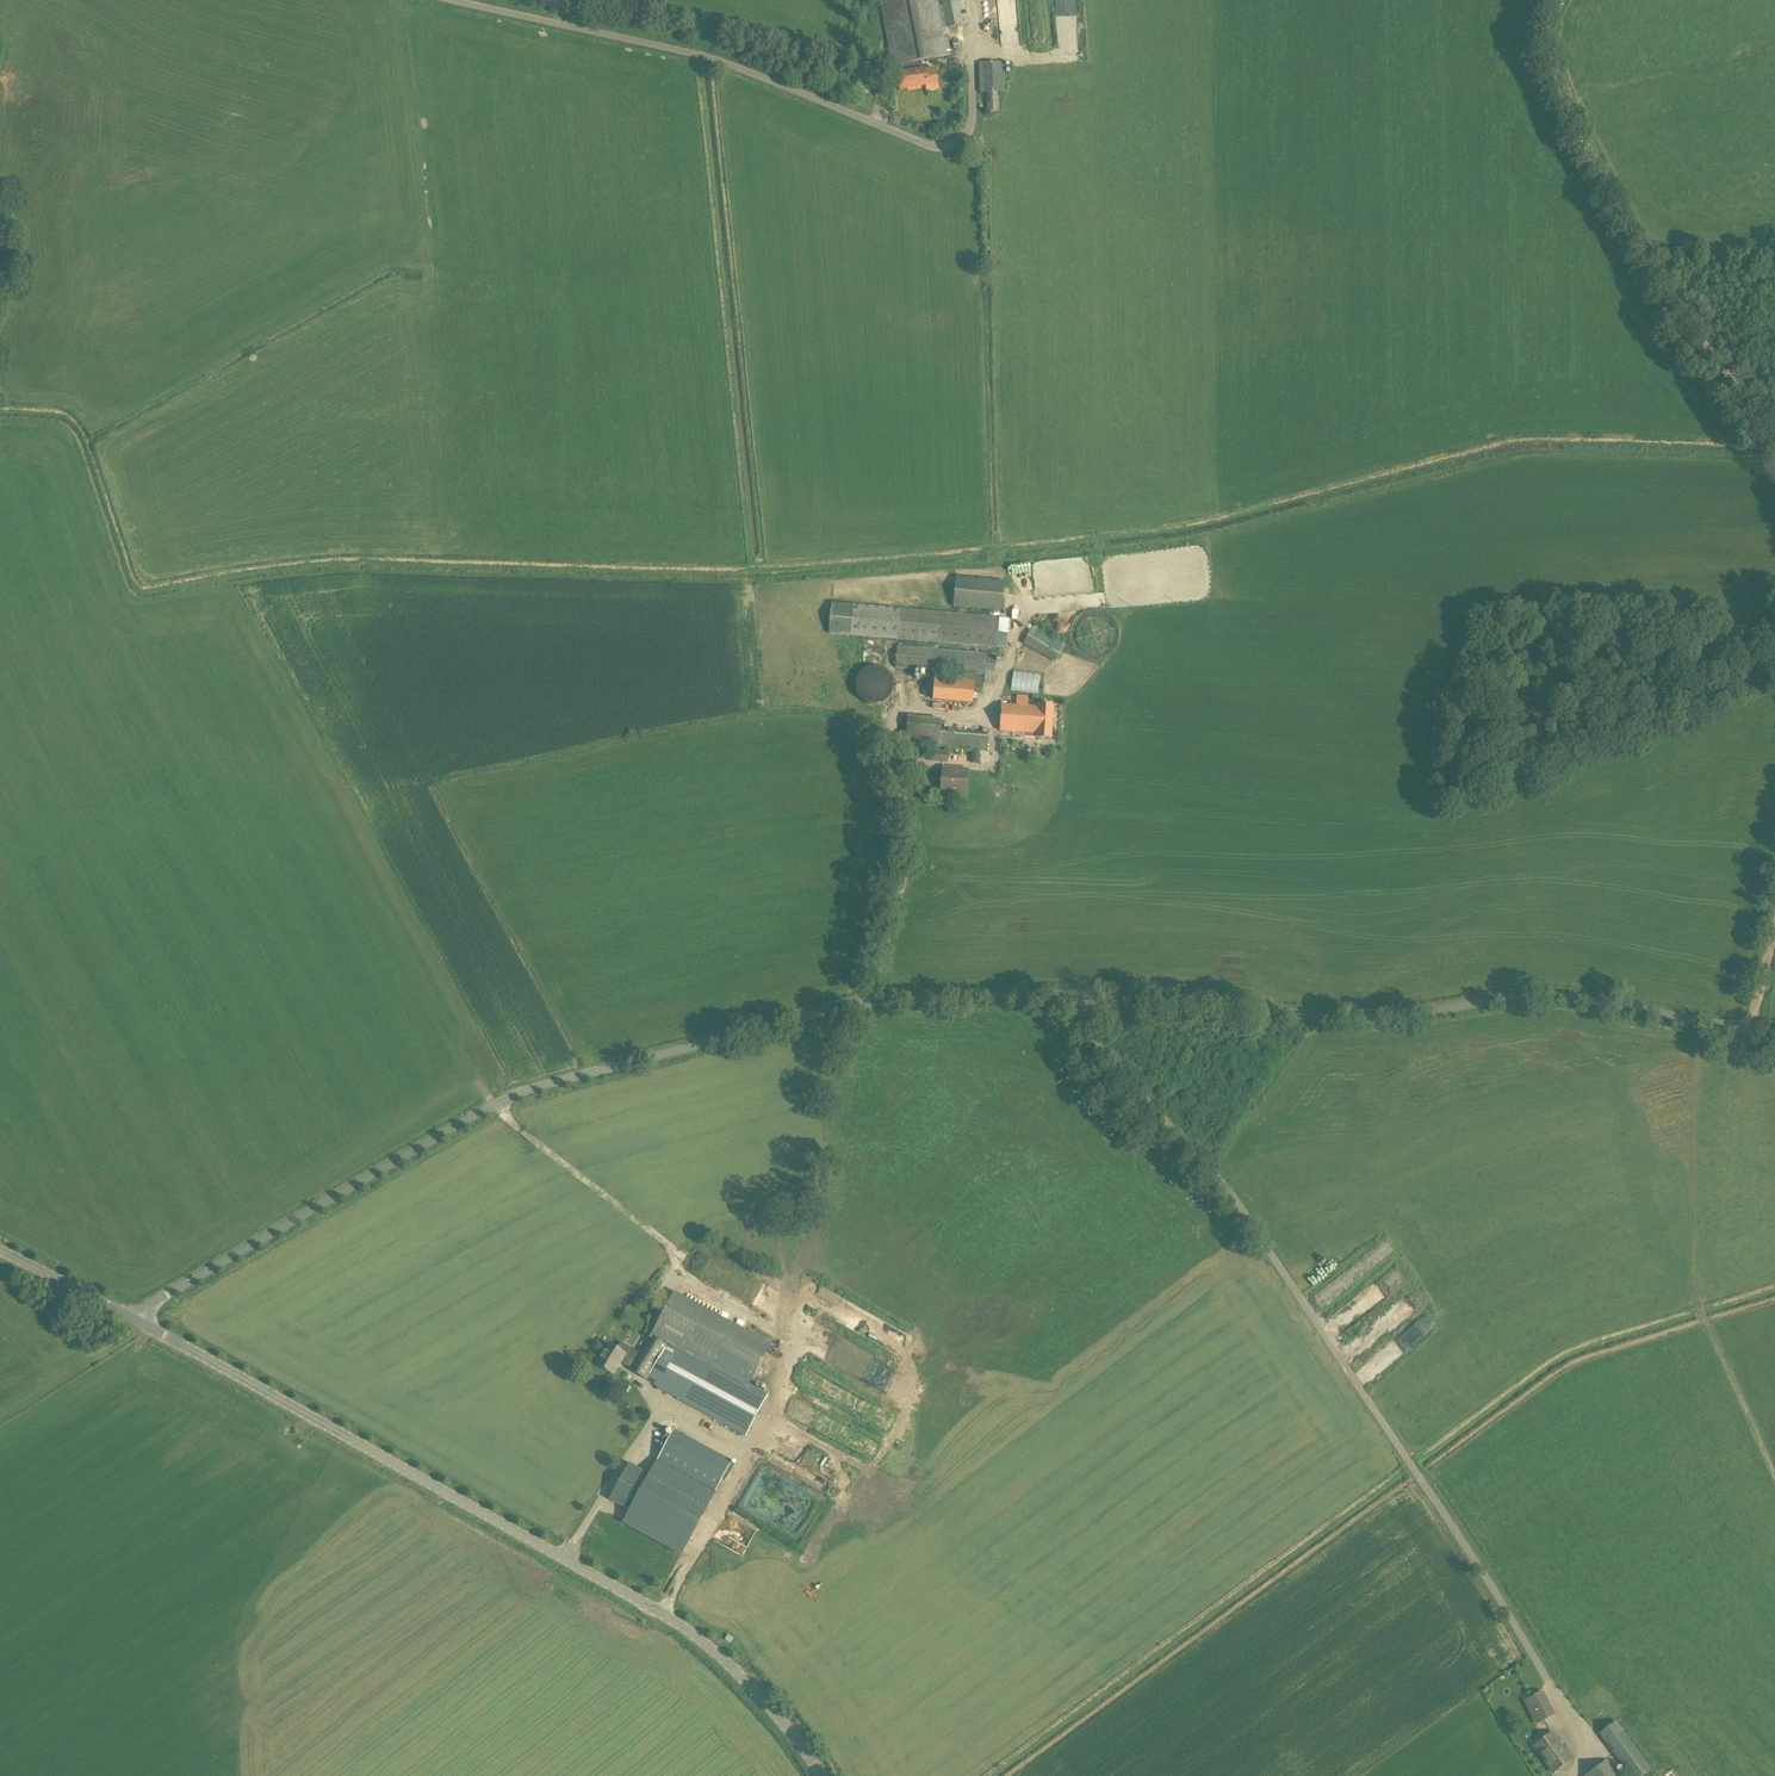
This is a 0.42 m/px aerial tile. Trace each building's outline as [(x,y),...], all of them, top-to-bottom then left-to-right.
[(963,0),(890,0),(879,2),(892,68),(902,66),(903,73),(897,74),(900,92),(926,88),(926,93),(938,91),(935,69),(925,71),(925,70),(923,70),(922,62),(951,57),(942,6),(942,5),(947,29),(968,24),(963,0)] [(999,111),(999,93),(1005,92),(1004,62),(979,63),(980,93),(986,93),(987,112),(991,112),(991,117),(995,117),(995,111),(999,111)] [(1002,611),(1005,581),(956,577),(953,607),(1002,611)] [(997,648),(1000,617),(831,603),(829,634),(997,648)] [(1055,663),(1066,644),(1033,625),(1023,644),(1055,663)] [(994,684),(997,654),(897,646),(896,669),(985,676),(984,684),(994,684)] [(874,705),(878,705),(882,704),(886,702),(890,698),(892,694),(894,690),(894,686),(894,682),(892,677),(889,673),(886,671),(882,669),(878,668),(874,668),(871,668),(867,669),(863,672),(860,675),(857,679),(856,683),(856,688),(857,692),(858,696),(862,700),(866,703),(870,705),(874,705)] [(982,694),(983,679),(935,675),(933,700),(973,704),(974,693),(982,694)] [(1017,676),(1016,690),(1040,691),(1040,676),(1017,676)] [(1028,706),(1028,697),(1017,696),(1016,705),(1002,704),(1000,732),(1025,734),(1024,737),(1036,738),(1036,739),(1052,740),(1054,705),(1039,704),(1038,707),(1028,706)] [(940,729),(939,747),(987,750),(988,733),(940,729)] [(948,764),(949,752),(932,751),(931,763),(948,764)] [(967,796),(969,769),(943,767),(941,794),(967,796)] [(773,1346),(677,1293),(651,1336),(650,1336),(639,1353),(621,1342),(617,1349),(609,1344),(596,1364),(613,1374),(621,1362),(630,1368),(629,1370),(657,1386),(656,1387),(746,1435),(769,1395),(750,1385),(773,1346)] [(630,1462),(610,1500),(630,1511),(624,1521),(682,1553),(714,1494),(657,1462),(650,1473),(630,1462)] [(1652,1770),(1617,1721),(1599,1734),(1628,1774),(1625,1775),(1644,1775),(1652,1770)] [(1553,1774),(1573,1760),(1553,1732),(1533,1746),(1553,1774)] [(1608,1760),(1586,1775),(1620,1775),(1608,1760)]
